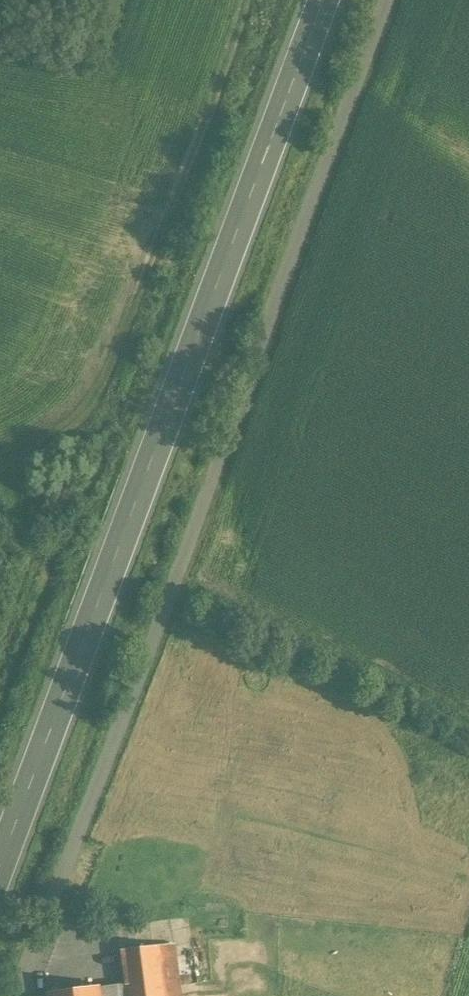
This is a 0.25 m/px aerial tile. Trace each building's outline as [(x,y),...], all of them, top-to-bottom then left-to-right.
[(123,951),(127,983),(129,995),(180,995),(179,986),(174,944),(123,951)] [(99,987),(101,995),(129,995),(127,983),(99,987)] [(48,993),(48,995),(101,995),(99,987),(48,993)]
